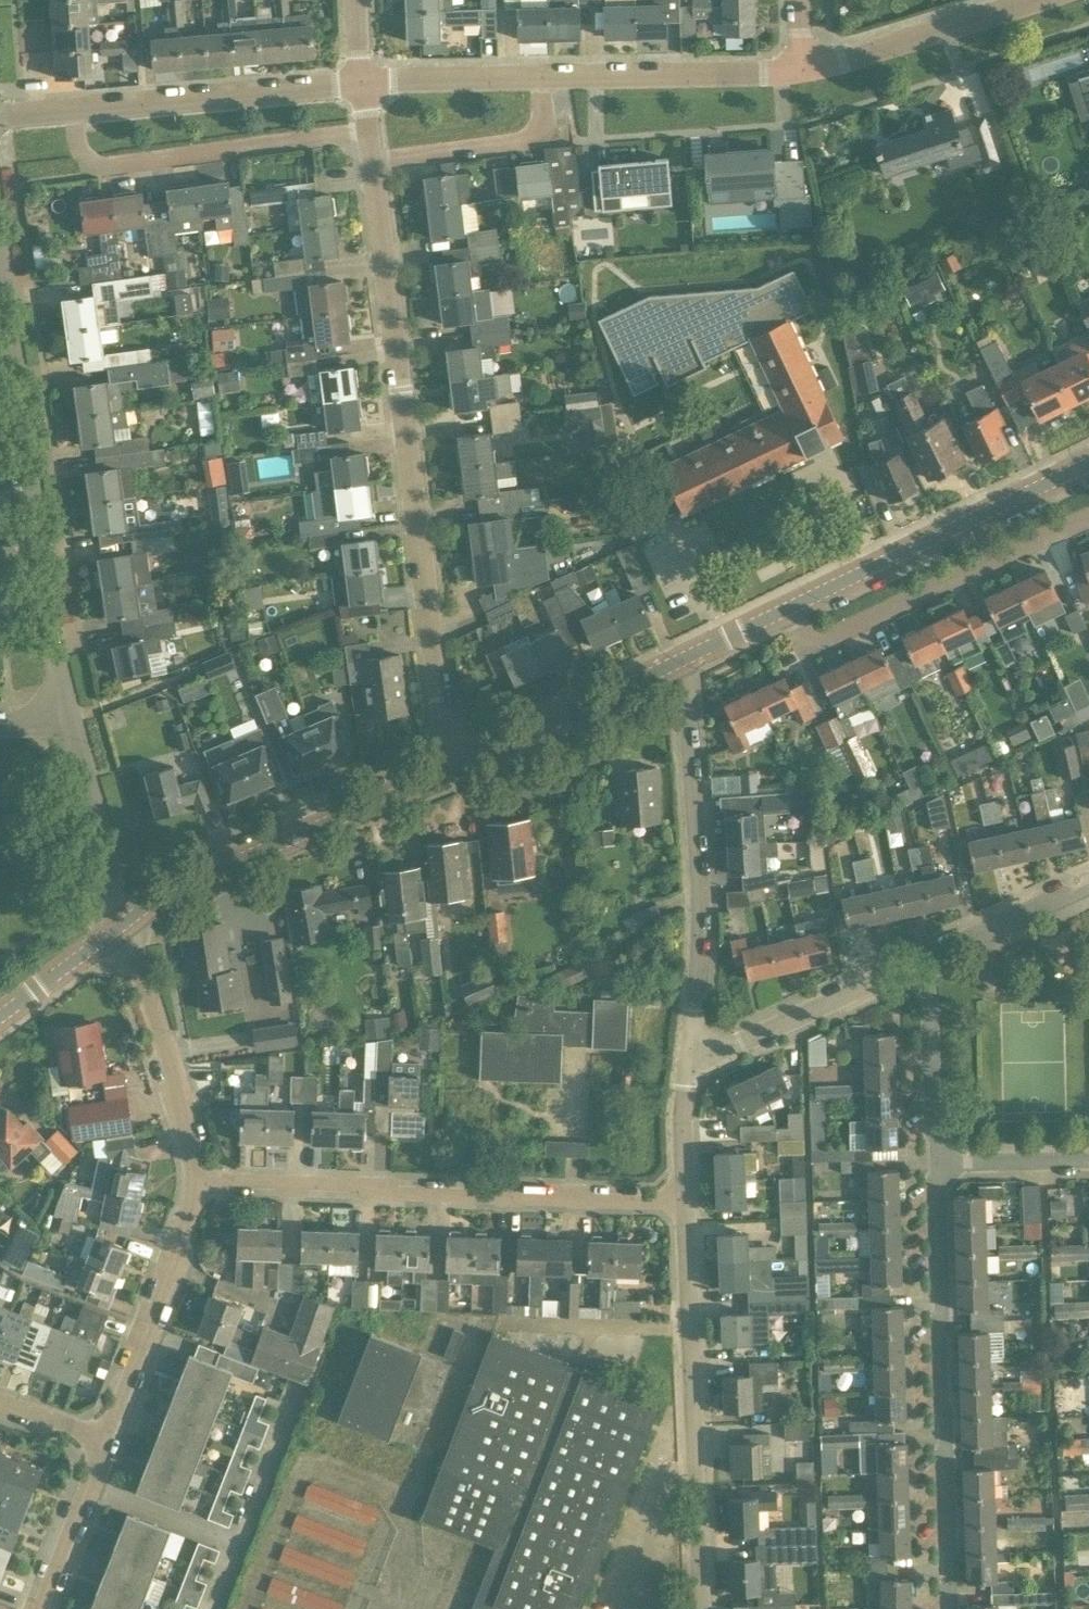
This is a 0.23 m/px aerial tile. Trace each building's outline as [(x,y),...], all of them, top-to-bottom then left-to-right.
[(97,3),(97,1),(97,0),(52,0),(54,25),(88,22),(98,21),(98,9),(97,3)] [(180,0),(168,0),(169,11),(175,10),(176,14),(181,13),(180,0)] [(222,5),(228,4),(229,8),(234,8),(236,8),(235,0),(221,0),(222,5)] [(256,19),(257,29),(260,59),(286,57),(284,27),(283,25),(283,16),(290,16),(289,3),(281,4),(281,0),(274,0),(276,17),(256,19)] [(406,7),(406,10),(453,9),(453,0),(403,0),(403,8),(406,7)] [(496,3),(496,0),(481,0),(481,8),(496,8),(496,3)] [(529,41),(546,41),(546,37),(549,37),(548,0),(504,0),(504,7),(518,7),(518,38),(529,38),(529,41)] [(579,6),(578,2),(591,2),(591,0),(548,0),(549,37),(559,37),(559,40),(576,40),(576,37),(579,37),(579,6)] [(615,39),(632,39),(632,35),(635,35),(635,4),(635,0),(591,0),(591,2),(604,2),(605,36),(615,36),(615,39)] [(635,4),(635,35),(645,35),(645,38),(663,38),(662,34),(666,34),(666,20),(679,20),(679,6),(679,1),(679,0),(635,0),(635,4)] [(207,64),(233,62),(231,32),(229,20),(235,20),(235,17),(237,17),(236,8),(234,8),(229,8),(228,4),(222,5),(223,21),(218,22),(219,33),(204,34),(207,64)] [(724,33),(754,33),(754,4),(692,5),(692,6),(679,6),(679,20),(680,36),(696,36),(696,18),(709,17),(709,22),(723,22),(724,33)] [(496,8),(453,9),(406,10),(407,20),(404,20),(404,37),(407,37),(407,41),(439,40),(438,25),(481,24),(482,37),(496,36),(496,8)] [(182,25),(181,13),(176,14),(175,10),(169,11),(171,26),(165,27),(166,38),(151,39),(153,69),(180,67),(178,37),(178,36),(177,26),(182,25)] [(283,25),(284,27),(286,57),(313,55),(309,14),(290,16),(283,16),(283,25)] [(237,17),(235,17),(235,20),(229,20),(231,32),(233,62),(260,59),(257,29),(244,31),(243,16),(237,17)] [(88,22),(54,25),(55,51),(89,49),(88,22)] [(207,64),(204,34),(178,36),(178,37),(180,67),(207,64)] [(128,53),(127,39),(115,40),(116,46),(112,47),(113,54),(128,53)] [(100,41),(101,55),(113,54),(112,47),(116,46),(115,40),(100,41)] [(89,49),(55,51),(57,77),(91,75),(89,49)] [(1079,77),(1088,109),(1088,74),(1079,77)] [(885,173),(945,154),(950,169),(980,159),(983,168),(1000,162),(985,116),(968,121),(969,126),(957,130),(950,108),(925,115),(922,116),(926,127),(875,144),(880,160),(885,173)] [(770,147),(723,150),(723,144),(709,145),(709,144),(707,144),(708,152),(706,152),(707,172),(704,172),(704,177),(707,177),(708,186),(771,182),(772,195),(770,195),(770,198),(773,197),(773,204),(777,204),(779,226),(811,224),(809,193),(804,194),(802,165),(802,158),(772,161),(770,147)] [(548,161),(517,166),(520,196),(552,192),(558,235),(569,234),(567,222),(568,222),(568,217),(583,214),(574,145),(546,149),(548,161)] [(651,164),(599,168),(591,169),(594,210),(602,209),(602,210),(612,209),(612,207),(622,206),(621,192),(647,189),(648,199),(649,204),(671,202),(671,197),(669,178),(668,157),(655,158),(655,159),(651,159),(651,164)] [(493,168),(497,197),(513,196),(510,171),(509,166),(493,168)] [(429,207),(459,203),(455,173),(425,177),(426,187),(423,187),(425,205),(428,205),(429,207)] [(227,181),(217,182),(216,178),(199,181),(200,184),(197,185),(201,216),(215,214),(217,230),(233,228),(235,245),(250,243),(242,189),(229,191),(227,181)] [(155,200),(159,225),(162,255),(178,253),(175,232),(203,229),(201,216),(197,185),(188,186),(187,182),(170,185),(170,188),(167,189),(168,199),(155,200)] [(329,193),(299,197),(294,198),(293,184),(249,189),(251,204),(286,199),(290,230),(303,228),(333,224),(332,214),(335,213),(333,197),(330,197),(329,193)] [(113,192),(114,196),(111,196),(115,227),(144,223),(144,227),(148,257),(162,255),(159,225),(155,200),(142,201),(141,192),(130,193),(130,190),(113,192)] [(81,283),(96,281),(122,278),(115,227),(111,196),(101,198),(100,194),(84,196),(85,200),(81,200),(83,217),(74,218),(75,232),(99,229),(103,253),(86,255),(87,265),(79,266),(81,283)] [(432,235),(433,237),(463,233),(463,232),(459,203),(429,207),(430,217),(427,217),(429,236),(432,235)] [(333,227),(333,224),(303,228),(307,258),(337,254),(336,243),(339,243),(337,226),(333,227)] [(497,228),(466,231),(468,245),(498,241),(497,228)] [(64,265),(62,252),(49,254),(47,238),(34,240),(36,256),(38,268),(64,265)] [(499,242),(498,241),(468,245),(470,261),(501,257),(499,242)] [(961,267),(954,252),(939,260),(946,274),(961,267)] [(301,257),(273,261),(275,275),(303,272),(301,257)] [(440,293),(471,290),(467,259),(436,263),(437,274),(434,274),(436,290),(439,290),(440,293)] [(214,279),(228,279),(229,265),(214,264),(214,279)] [(133,267),(122,269),(123,276),(134,275),(133,267)] [(187,285),(184,268),(167,270),(169,288),(187,285)] [(660,467),(682,513),(810,452),(830,443),(842,437),(788,321),(811,310),(793,270),(757,287),(646,295),(597,319),(632,394),(657,382),(653,373),(659,370),(666,385),(705,367),(702,361),(750,339),(782,410),(660,467)] [(945,289),(937,271),(901,287),(909,305),(921,299),(924,304),(937,298),(934,294),(945,289)] [(298,316),(314,314),(344,310),(343,300),(346,300),(344,283),(341,283),(340,280),(305,284),(303,272),(275,275),(275,276),(251,279),(253,292),(265,290),(265,292),(294,288),(298,316)] [(125,277),(122,278),(96,281),(98,296),(127,292),(125,277)] [(899,288),(896,281),(883,286),(891,303),(899,299),(901,304),(905,302),(899,288)] [(471,290),(440,293),(441,303),(438,304),(440,321),(443,320),(444,324),(478,319),(478,318),(493,316),(490,287),(471,290)] [(64,326),(66,326),(67,329),(98,325),(94,294),(63,299),(64,309),(61,309),(64,326)] [(231,317),(229,296),(207,298),(209,319),(231,317)] [(1075,303),(1087,328),(1088,327),(1088,296),(1075,303)] [(569,318),(586,317),(584,302),(582,302),(568,304),(569,318)] [(344,310),(314,314),(298,316),(298,317),(301,316),(304,338),(286,340),(287,347),(285,347),(285,348),(270,350),(271,355),(262,356),(263,363),(286,360),(286,361),(315,358),(313,345),(348,340),(347,330),(350,329),(348,312),(344,313),(344,310)] [(478,318),(478,319),(480,332),(510,329),(508,314),(493,316),(478,318)] [(68,355),(70,355),(71,359),(102,355),(98,325),(67,329),(68,338),(66,339),(68,355)] [(235,348),(234,328),(212,329),(213,349),(235,348)] [(510,329),(480,332),(482,345),(482,347),(494,345),(511,343),(510,330),(510,329)] [(1075,400),(1088,393),(1088,363),(1088,362),(1088,361),(1088,335),(1068,345),(1073,356),(1058,363),(1075,400)] [(1075,400),(1058,363),(1040,372),(1034,360),(1011,371),(996,340),(980,348),(1007,404),(1028,393),(1040,417),(1075,400)] [(580,345),(582,357),(592,355),(591,343),(580,345)] [(449,359),(445,360),(446,373),(451,373),(452,380),(482,376),(480,358),(496,356),(494,345),(482,347),(482,345),(479,346),(448,349),(449,359)] [(149,349),(106,355),(108,368),(151,362),(149,349)] [(324,400),(355,396),(354,386),(357,386),(355,369),(352,370),(351,366),(317,370),(315,358),(286,361),(277,362),(278,376),(288,375),(288,376),(307,374),(311,403),(325,401),(324,400)] [(879,389),(872,359),(849,364),(855,394),(879,389)] [(76,412),(78,412),(79,415),(126,409),(124,394),(121,394),(119,381),(137,378),(138,389),(171,384),(168,361),(151,363),(151,362),(108,368),(109,380),(75,385),(76,395),(73,396),(76,412)] [(220,393),(241,390),(238,369),(217,372),(220,393)] [(455,405),(455,409),(489,405),(488,404),(488,400),(498,396),(511,391),(509,372),(482,376),(452,380),(453,389),(449,389),(451,406),(455,405)] [(193,398),(215,396),(212,373),(203,375),(204,380),(191,382),(193,398)] [(993,409),(985,391),(981,384),(966,391),(978,417),(963,424),(980,459),(1007,446),(997,423),(1002,421),(996,408),(993,409)] [(565,394),(567,410),(598,406),(596,390),(565,394)] [(924,417),(911,390),(893,399),(910,433),(908,434),(929,478),(932,476),(938,480),(946,476),(947,469),(964,461),(952,436),(955,435),(946,415),(938,419),(934,412),(924,417)] [(965,390),(954,394),(963,416),(974,411),(965,390)] [(355,396),(324,400),(325,401),(329,431),(359,427),(358,416),(361,416),(359,399),(356,399),(355,396)] [(197,400),(199,417),(212,416),(210,399),(197,400)] [(519,400),(489,404),(491,419),(521,415),(519,400)] [(598,406),(567,410),(565,410),(567,428),(585,426),(588,444),(603,442),(600,424),(598,406)] [(83,446),(115,441),(113,429),(128,423),(126,409),(79,415),(80,425),(78,425),(80,442),(83,441),(83,446)] [(493,433),(523,429),(521,415),(491,419),(493,433)] [(215,433),(212,417),(199,419),(202,435),(215,433)] [(884,432),(891,447),(903,442),(901,437),(896,427),(884,432)] [(298,447),(327,444),(325,430),(284,435),(286,446),(297,444),(298,447)] [(463,466),(494,462),(490,431),(459,436),(460,445),(456,446),(458,463),(462,462),(463,466)] [(130,437),(117,439),(119,454),(149,450),(147,435),(130,437)] [(899,452),(886,458),(880,439),(868,442),(875,463),(870,465),(877,481),(880,479),(889,500),(902,494),(903,497),(913,492),(912,490),(915,488),(899,452)] [(204,456),(222,454),(220,440),(203,442),(204,456)] [(294,462),(329,457),(327,444),(298,447),(292,448),(294,462)] [(132,467),(151,464),(149,450),(119,454),(122,468),(132,467)] [(317,489),(336,487),(367,483),(365,472),(368,472),(366,455),(363,456),(363,452),(332,456),(334,469),(315,472),(317,489)] [(207,483),(226,480),(223,455),(203,458),(207,483)] [(226,458),(230,491),(241,489),(237,457),(226,458)] [(494,462),(463,466),(464,475),(460,476),(462,492),(466,492),(467,496),(498,492),(496,478),(517,476),(515,459),(494,462)] [(118,469),(118,467),(87,471),(88,481),(86,482),(88,498),(91,498),(91,501),(136,496),(132,467),(122,468),(118,469)] [(367,483),(336,487),(317,489),(312,490),(315,518),(299,520),(301,535),(309,534),(338,530),(336,518),(370,513),(369,502),(372,502),(370,485),(367,485),(367,483)] [(207,487),(209,499),(209,502),(229,500),(227,485),(212,486),(207,487)] [(530,486),(502,490),(504,505),(532,501),(530,486)] [(140,524),(136,496),(91,501),(92,511),(90,511),(92,528),(95,527),(95,532),(129,527),(131,540),(164,535),(162,521),(140,524)] [(599,498),(600,506),(608,506),(607,497),(599,498)] [(474,552),(505,548),(514,547),(524,516),(546,514),(551,498),(532,501),(504,505),(506,517),(501,518),(470,522),(471,532),(468,533),(470,550),(474,549),(474,552)] [(309,534),(310,548),(340,544),(338,530),(309,534)] [(228,532),(209,537),(213,551),(232,545),(228,532)] [(100,585),(103,584),(103,588),(151,581),(146,553),(175,549),(173,534),(164,535),(131,540),(133,552),(99,558),(100,568),(98,568),(100,585)] [(347,573),(377,569),(376,559),(379,558),(377,541),(374,542),(374,539),(343,542),(345,555),(337,556),(340,574),(347,573)] [(651,588),(631,543),(616,550),(635,593),(637,593),(637,594),(651,588)] [(505,548),(474,552),(475,562),(472,562),(474,579),(478,578),(478,582),(509,578),(507,565),(525,563),(523,546),(514,547),(505,548)] [(1081,552),(1085,563),(1072,567),(1083,602),(1088,600),(1088,550),(1081,552)] [(588,564),(574,570),(578,579),(579,581),(593,575),(588,564)] [(347,573),(340,574),(334,574),(337,604),(339,604),(341,617),(369,614),(367,601),(381,600),(380,589),(383,588),(381,571),(378,571),(377,569),(347,573)] [(1014,583),(1030,616),(1034,625),(1063,612),(1064,611),(1060,602),(1057,596),(1058,596),(1045,569),(1014,583)] [(223,590),(238,588),(236,574),(222,577),(223,590)] [(104,614),(107,614),(108,618),(120,616),(122,631),(174,623),(171,606),(157,608),(152,581),(151,581),(103,588),(105,597),(102,598),(104,614)] [(1030,616),(1014,583),(985,597),(1003,635),(992,640),(993,641),(1004,666),(1016,661),(1006,640),(1027,630),(1022,620),(1030,616)] [(620,636),(622,635),(609,606),(594,613),(592,609),(568,584),(554,590),(555,594),(567,620),(578,642),(590,637),(594,647),(604,642),(606,646),(621,639),(620,636)] [(485,610),(510,599),(511,598),(506,587),(480,598),(485,610)] [(566,648),(578,642),(567,620),(555,594),(542,600),(553,624),(554,626),(556,631),(558,630),(566,648)] [(609,606),(622,635),(631,630),(632,634),(648,627),(646,623),(649,622),(636,594),(609,606)] [(511,598),(510,599),(485,610),(491,623),(517,612),(511,598)] [(978,612),(967,618),(962,607),(932,622),(945,649),(944,650),(948,657),(960,652),(963,658),(981,649),(981,647),(992,642),(978,612)] [(1064,615),(1072,633),(1086,627),(1077,609),(1064,615)] [(332,615),(291,628),(296,644),(337,630),(332,615)] [(247,620),(248,626),(249,635),(262,633),(261,624),(260,619),(247,620)] [(229,622),(232,640),(246,638),(243,620),(229,622)] [(902,636),(907,646),(895,651),(911,683),(921,676),(940,667),(934,655),(944,650),(945,649),(932,622),(902,636)] [(116,673),(119,672),(120,676),(150,670),(147,654),(162,650),(160,638),(176,634),(174,623),(122,631),(125,643),(113,646),(115,656),(113,656),(116,673)] [(530,642),(543,670),(552,666),(554,670),(569,663),(567,659),(571,658),(566,648),(558,630),(556,631),(530,642)] [(261,655),(281,650),(276,632),(256,638),(261,655)] [(399,654),(365,659),(364,654),(370,654),(368,641),(359,642),(357,632),(343,634),(350,683),(363,681),(368,717),(407,712),(399,654)] [(503,655),(499,647),(486,652),(496,675),(509,669),(515,683),(525,679),(526,682),(541,675),(540,672),(543,670),(530,642),(503,655)] [(849,661),(866,696),(878,691),(877,688),(894,680),(899,689),(911,683),(895,651),(884,656),(879,646),(849,661)] [(229,650),(202,661),(209,678),(236,668),(229,650)] [(866,696),(849,661),(820,675),(833,702),(839,714),(827,719),(838,743),(857,782),(876,773),(849,716),(870,706),(866,696)] [(954,669),(946,673),(951,683),(967,676),(962,665),(954,669)] [(348,683),(346,667),(332,669),(334,685),(348,683)] [(963,692),(972,687),(967,676),(951,683),(956,695),(963,692)] [(754,691),(766,718),(768,718),(791,707),(799,723),(816,715),(801,683),(789,689),(784,677),(754,691)] [(177,688),(182,700),(193,695),(188,683),(177,688)] [(490,683),(478,689),(482,697),(494,692),(490,683)] [(324,760),(308,724),(294,730),(275,685),(255,693),(267,722),(274,719),(296,772),(324,760)] [(749,746),(742,730),(766,718),(754,691),(724,704),(730,716),(719,721),(733,753),(749,746)] [(1054,718),(1074,709),(1068,696),(1049,704),(1054,718)] [(166,698),(156,700),(158,710),(169,708),(166,698)] [(308,724),(324,760),(351,749),(331,699),(318,705),(319,707),(304,713),(309,724),(308,724)] [(1075,711),(1080,721),(1088,717),(1088,704),(1075,711)] [(1080,721),(1075,711),(1073,711),(1059,718),(1064,729),(1080,721)] [(1054,733),(1046,714),(1030,721),(1038,739),(1054,733)] [(815,725),(826,748),(838,743),(827,719),(819,723),(815,725)] [(1024,724),(1007,732),(1013,745),(1031,737),(1024,724)] [(233,738),(239,752),(254,788),(281,777),(265,737),(261,727),(233,738)] [(1088,729),(1087,729),(1079,731),(1075,733),(1080,754),(1088,752),(1088,730),(1088,729)] [(175,733),(179,750),(190,747),(187,730),(175,733)] [(981,764),(993,759),(985,742),(973,748),(981,764)] [(1080,775),(1074,744),(1072,744),(1056,748),(1055,748),(1061,779),(1063,779),(1079,775),(1080,775)] [(254,788),(239,752),(223,758),(222,756),(210,761),(227,800),(254,788)] [(156,815),(184,807),(183,802),(195,799),(200,811),(213,806),(201,777),(178,783),(173,764),(145,772),(156,815)] [(622,823),(661,820),(657,765),(618,768),(622,823)] [(739,774),(740,792),(760,791),(759,784),(758,772),(739,774)] [(1058,849),(1052,821),(1050,821),(1048,810),(1049,809),(1042,776),(1030,779),(1033,790),(1033,792),(1031,792),(1038,824),(1024,827),(1030,855),(1058,849)] [(929,788),(925,780),(909,787),(914,799),(930,791),(929,788)] [(896,808),(903,805),(914,799),(909,787),(891,796),(895,805),(896,808)] [(1052,788),(1045,789),(1049,809),(1058,808),(1053,787),(1052,788)] [(726,814),(728,842),(765,840),(763,813),(789,811),(788,792),(733,796),(734,813),(726,814)] [(927,800),(926,801),(932,829),(949,825),(950,825),(943,796),(927,800)] [(845,806),(855,823),(871,814),(862,797),(845,806)] [(1002,821),(998,800),(990,802),(994,822),(1002,821)] [(979,804),(984,825),(994,822),(990,802),(979,804)] [(903,830),(899,813),(884,816),(887,833),(903,830)] [(1052,821),(1058,849),(1087,842),(1080,814),(1052,821)] [(535,872),(529,818),(488,822),(493,876),(535,872)] [(1030,855),(1024,827),(997,833),(1003,861),(1030,855)] [(1003,861),(997,833),(968,840),(975,868),(1003,861)] [(848,839),(852,858),(870,854),(866,835),(848,839)] [(429,900),(435,899),(468,896),(462,839),(424,843),(429,900)] [(765,842),(765,840),(728,842),(730,872),(743,871),(744,889),(744,890),(747,889),(763,885),(764,887),(777,884),(776,868),(767,869),(766,857),(777,856),(776,841),(765,842)] [(930,842),(918,845),(922,866),(934,863),(930,842)] [(922,866),(918,845),(916,845),(901,849),(905,870),(922,866)] [(861,859),(866,880),(875,878),(871,857),(861,859)] [(861,859),(852,861),(857,882),(866,880),(861,859)] [(934,863),(922,866),(925,878),(931,907),(960,900),(953,872),(937,875),(934,863)] [(422,866),(400,868),(406,931),(427,929),(422,866)] [(384,919),(396,918),(398,932),(394,932),(397,961),(402,966),(410,966),(408,942),(406,931),(400,868),(379,870),(384,919)] [(815,876),(817,892),(827,891),(824,874),(815,876)] [(789,896),(800,893),(797,878),(786,880),(789,896)] [(875,878),(866,880),(868,891),(870,890),(876,919),(904,913),(898,884),(878,889),(875,878)] [(898,884),(904,913),(931,907),(925,878),(898,884)] [(369,883),(321,891),(320,883),(284,889),(293,942),(329,936),(324,909),(358,903),(360,912),(373,909),(369,883)] [(766,897),(764,887),(763,885),(747,889),(749,900),(751,900),(761,898),(766,897)] [(747,889),(744,890),(744,889),(727,890),(729,906),(751,905),(751,900),(749,900),(747,889)] [(848,925),(876,919),(870,890),(868,891),(842,897),(844,905),(848,925)] [(657,903),(631,915),(632,916),(626,918),(631,930),(638,927),(638,928),(663,917),(657,903)] [(507,939),(503,911),(487,913),(490,941),(507,939)] [(798,935),(805,965),(833,958),(826,928),(825,928),(823,916),(817,918),(795,923),(798,935)] [(196,975),(196,974),(229,969),(222,921),(183,927),(190,976),(196,975)] [(365,925),(367,948),(381,947),(379,924),(365,925)] [(805,965),(798,935),(770,941),(777,971),(805,965)] [(433,936),(420,938),(424,974),(432,973),(441,972),(438,938),(437,936),(433,936)] [(745,936),(731,939),(737,964),(745,962),(749,977),(777,971),(770,941),(747,946),(745,936)] [(595,977),(616,970),(610,952),(589,959),(595,977)] [(272,1001),(290,999),(284,958),(266,961),(272,1001)] [(555,990),(587,976),(581,962),(549,976),(555,990)] [(196,974),(196,975),(201,1008),(243,1001),(238,968),(229,969),(196,974)] [(493,970),(460,984),(468,1003),(495,991),(493,970)] [(595,997),(594,1009),(555,1008),(553,994),(519,992),(512,1030),(483,1029),(481,1076),(561,1080),(563,1044),(627,1046),(629,998),(595,997)] [(648,1003),(661,1003),(661,995),(648,995),(648,1003)] [(407,1030),(405,1011),(391,1013),(393,1032),(407,1030)] [(364,1019),(366,1038),(386,1036),(386,1032),(391,1031),(389,1016),(364,1019)] [(438,1050),(439,1027),(441,1027),(442,1017),(421,1027),(420,1049),(438,1050)] [(56,1027),(61,1064),(48,1066),(52,1095),(68,1092),(66,1080),(104,1075),(96,1021),(56,1027)] [(295,1021),(251,1027),(255,1050),(298,1044),(295,1021)] [(845,1035),(864,1035),(865,1061),(893,1060),(893,1033),(869,1034),(869,1025),(845,1025),(845,1035)] [(809,1033),(809,1062),(826,1062),(825,1033),(809,1033)] [(378,1040),(376,1077),(375,1099),(375,1112),(392,1112),(391,1133),(424,1134),(425,1110),(418,1110),(420,1062),(391,1061),(392,1037),(378,1040)] [(866,1090),(894,1089),(893,1060),(865,1061),(866,1090)] [(621,1074),(620,1088),(628,1089),(629,1075),(630,1075),(631,1064),(621,1063),(621,1074)] [(777,1063),(752,1075),(763,1101),(765,1100),(789,1089),(777,1063)] [(269,1093),(269,1074),(256,1073),(255,1093),(269,1093)] [(290,1075),(290,1102),(304,1102),(305,1075),(290,1075)] [(317,1102),(317,1075),(305,1075),(304,1102),(317,1102)] [(739,1112),(745,1110),(749,1117),(768,1108),(765,1100),(763,1101),(752,1075),(727,1086),(739,1112)] [(375,1099),(376,1077),(363,1077),(363,1098),(375,1099)] [(853,1098),(852,1084),(834,1085),(834,1098),(853,1098)] [(814,1085),(814,1099),(834,1098),(834,1085),(814,1085)] [(366,1110),(354,1109),(354,1089),(339,1089),(338,1109),(339,1109),(338,1143),(351,1144),(351,1148),(362,1149),(362,1144),(365,1144),(366,1110)] [(894,1089),(866,1090),(867,1118),(895,1118),(894,1089)] [(127,1096),(67,1105),(72,1139),(133,1130),(127,1096)] [(267,1141),(268,1107),(241,1106),(240,1140),(253,1140),(253,1146),(264,1146),(265,1141),(267,1141)] [(268,1107),(267,1141),(280,1141),(280,1146),(290,1146),(290,1141),(294,1142),(295,1107),(268,1107)] [(51,1150),(64,1164),(78,1151),(57,1129),(44,1141),(39,1135),(40,1135),(26,1120),(22,1124),(7,1108),(0,1115),(0,1168),(2,1170),(11,1162),(12,1163),(30,1147),(41,1159),(51,1150)] [(311,1142),(324,1143),(324,1148),(334,1148),(335,1143),(338,1143),(339,1109),(338,1109),(313,1108),(311,1142)] [(775,1138),(777,1138),(803,1137),(803,1111),(787,1112),(788,1126),(775,1127),(775,1138)] [(867,1119),(849,1120),(850,1148),(850,1159),(873,1158),(873,1147),(896,1146),(895,1118),(867,1118),(867,1119)] [(775,1138),(775,1125),(740,1126),(740,1139),(775,1138)] [(108,1155),(98,1157),(92,1186),(139,1196),(142,1184),(146,1185),(147,1184),(144,1183),(149,1160),(129,1154),(129,1152),(134,1151),(132,1136),(106,1140),(108,1155)] [(777,1138),(778,1154),(792,1153),(793,1176),(804,1175),(803,1137),(777,1138)] [(545,1155),(566,1156),(566,1141),(546,1140),(545,1155)] [(811,1149),(811,1161),(840,1160),(850,1159),(850,1148),(823,1148),(811,1149)] [(717,1179),(745,1178),(744,1169),(756,1169),(756,1150),(716,1152),(717,1179)] [(869,1198),(898,1198),(897,1168),(873,1169),(873,1158),(840,1160),(840,1172),(868,1171),(868,1185),(862,1185),(862,1199),(869,1198)] [(794,1200),(779,1200),(780,1217),(806,1216),(804,1175),(793,1176),(794,1200)] [(745,1178),(717,1179),(718,1207),(746,1206),(745,1178)] [(105,1200),(101,1216),(134,1223),(137,1210),(141,1211),(143,1200),(139,1199),(139,1196),(92,1186),(92,1188),(66,1182),(57,1202),(54,1212),(76,1218),(82,1195),(105,1200)] [(1023,1222),(1039,1221),(1041,1221),(1039,1184),(1022,1185),(1023,1222)] [(978,1186),(978,1195),(954,1195),(955,1224),(985,1223),(984,1195),(1003,1194),(1002,1185),(978,1186)] [(870,1226),(899,1226),(898,1198),(869,1198),(870,1226)] [(1050,1199),(1050,1217),(1066,1217),(1066,1199),(1050,1199)] [(54,1215),(53,1215),(50,1227),(69,1231),(72,1220),(76,1220),(76,1218),(54,1212),(54,1215)] [(780,1234),(794,1233),(795,1257),(807,1257),(806,1216),(780,1217),(780,1234)] [(857,1220),(838,1221),(838,1235),(857,1234),(857,1220)] [(838,1221),(819,1222),(819,1228),(819,1235),(827,1235),(838,1235),(838,1221)] [(21,1268),(40,1233),(21,1223),(2,1258),(21,1268)] [(985,1223),(955,1224),(956,1252),(985,1251),(985,1223)] [(239,1226),(238,1255),(237,1271),(230,1271),(227,1270),(225,1277),(235,1280),(235,1284),(263,1285),(264,1256),(280,1256),(282,1228),(239,1226)] [(899,1226),(870,1226),(871,1255),(900,1255),(899,1226)] [(325,1227),(325,1229),(302,1228),(301,1258),(319,1258),(318,1269),(322,1273),(329,1273),(329,1259),(331,1229),(330,1229),(330,1227),(325,1227)] [(868,1251),(868,1227),(859,1227),(859,1251),(868,1251)] [(377,1232),(375,1264),(387,1265),(387,1282),(402,1283),(403,1266),(402,1266),(403,1233),(390,1232),(390,1228),(380,1228),(380,1232),(377,1232)] [(331,1229),(329,1259),(358,1260),(359,1231),(331,1229)] [(402,1266),(403,1266),(413,1266),(412,1281),(421,1281),(420,1310),(436,1310),(437,1278),(426,1277),(426,1266),(429,1267),(430,1234),(416,1233),(416,1229),(406,1229),(406,1233),(403,1233),(402,1266)] [(449,1281),(472,1282),(474,1235),(460,1235),(461,1231),(450,1231),(450,1234),(447,1234),(446,1267),(448,1267),(448,1278),(437,1278),(436,1310),(448,1311),(449,1281)] [(476,1235),(474,1235),(472,1282),(493,1283),(492,1310),(505,1311),(507,1311),(507,1303),(508,1275),(499,1275),(499,1269),(500,1269),(501,1236),(487,1235),(487,1232),(476,1232),(476,1235)] [(719,1233),(720,1261),(771,1258),(771,1259),(776,1259),(775,1244),(747,1245),(747,1232),(719,1233)] [(543,1271),(544,1271),(545,1238),(531,1237),(531,1234),(522,1233),(521,1237),(519,1237),(517,1270),(530,1270),(528,1304),(507,1303),(507,1311),(505,1311),(505,1314),(542,1315),(542,1306),(543,1271)] [(548,1238),(545,1238),(544,1271),(570,1272),(572,1239),(558,1238),(558,1234),(548,1234),(548,1238)] [(86,1260),(118,1272),(122,1260),(126,1262),(130,1251),(126,1250),(127,1246),(96,1235),(86,1260)] [(614,1288),(615,1273),(616,1240),(603,1239),(603,1236),(593,1236),(592,1239),(589,1239),(588,1272),(600,1273),(599,1316),(613,1317),(614,1288)] [(618,1237),(618,1240),(616,1240),(615,1273),(641,1274),(643,1241),(629,1240),(629,1237),(618,1237)] [(1036,1257),(1036,1243),(1017,1244),(1017,1257),(1036,1257)] [(1050,1244),(1051,1261),(1072,1260),(1071,1243),(1050,1244)] [(1071,1243),(1072,1260),(1088,1259),(1088,1243),(1071,1243)] [(998,1244),(998,1258),(1017,1257),(1017,1244),(998,1244)] [(985,1251),(956,1252),(957,1280),(986,1279),(985,1251)] [(118,1272),(86,1260),(73,1254),(65,1275),(28,1260),(22,1273),(63,1289),(66,1280),(77,1284),(77,1285),(108,1297),(113,1285),(117,1286),(121,1276),(117,1274),(118,1272)] [(890,1284),(901,1284),(900,1255),(871,1255),(854,1256),(854,1255),(815,1256),(815,1274),(822,1274),(821,1271),(871,1270),(872,1283),(862,1283),(862,1295),(890,1294),(890,1284)] [(721,1288),(747,1287),(748,1300),(808,1298),(807,1273),(807,1257),(795,1257),(795,1259),(798,1258),(798,1274),(771,1275),(771,1259),(771,1258),(720,1261),(721,1288)] [(278,1261),(278,1268),(268,1268),(268,1286),(291,1290),(292,1262),(278,1261)] [(303,1294),(305,1262),(292,1262),(291,1290),(303,1294)] [(365,1308),(366,1280),(352,1279),(351,1307),(365,1308)] [(970,1320),(1003,1319),(1004,1319),(1004,1307),(987,1307),(986,1279),(957,1280),(958,1309),(970,1309),(970,1320)] [(379,1308),(380,1281),(366,1280),(365,1308),(379,1308)] [(560,1289),(560,1315),(578,1316),(579,1281),(568,1281),(567,1289),(560,1289)] [(639,1317),(640,1299),(626,1298),(627,1289),(614,1288),(613,1317),(639,1317)] [(199,1329),(228,1341),(248,1348),(254,1332),(234,1325),(242,1305),(212,1294),(199,1329)] [(263,1324),(250,1359),(286,1372),(298,1377),(308,1380),(321,1345),(319,1345),(334,1304),(305,1294),(290,1334),(263,1324)] [(856,1295),(853,1295),(853,1307),(873,1307),(874,1334),(902,1333),(901,1305),(890,1305),(890,1294),(862,1295),(856,1295)] [(841,1295),(816,1296),(816,1308),(817,1307),(818,1312),(835,1311),(835,1307),(853,1307),(853,1295),(845,1295),(841,1295)] [(12,1308),(3,1305),(5,1299),(0,1297),(0,1337),(12,1308)] [(752,1342),(751,1322),(769,1321),(768,1313),(809,1312),(808,1298),(748,1300),(748,1311),(721,1312),(723,1343),(752,1342)] [(1074,1301),(1075,1316),(1088,1316),(1088,1300),(1074,1301)] [(0,1337),(0,1353),(15,1359),(37,1303),(36,1302),(35,1305),(24,1301),(20,1311),(12,1308),(0,1337)] [(1054,1302),(1054,1318),(1075,1316),(1074,1301),(1054,1302)] [(37,1303),(15,1359),(35,1367),(52,1324),(43,1321),(48,1307),(37,1303)] [(76,1383),(93,1340),(96,1342),(108,1313),(83,1303),(77,1318),(55,1375),(76,1383)] [(52,1324),(35,1367),(55,1375),(77,1318),(65,1313),(60,1327),(52,1324)] [(960,1360),(989,1359),(988,1331),(1003,1331),(1003,1319),(970,1320),(970,1330),(959,1331),(960,1360)] [(443,1355),(453,1359),(463,1331),(453,1327),(443,1355)] [(417,1450),(451,1363),(421,1351),(370,1332),(337,1419),(417,1450)] [(659,1397),(628,1385),(493,1333),(441,1467),(421,1517),(496,1546),(480,1587),(472,1608),(577,1608),(659,1397)] [(902,1333),(874,1334),(875,1363),(903,1362),(902,1333)] [(1052,1341),(1053,1355),(1065,1354),(1064,1340),(1052,1341)] [(180,1376),(224,1393),(231,1374),(252,1382),(259,1366),(219,1351),(215,1362),(190,1352),(180,1376)] [(107,1369),(110,1361),(101,1357),(98,1366),(99,1366),(96,1374),(105,1378),(108,1369),(107,1369)] [(823,1358),(823,1372),(842,1371),(842,1357),(823,1358)] [(861,1370),(861,1357),(842,1357),(842,1371),(861,1370)] [(989,1359),(960,1360),(961,1388),(990,1387),(989,1359)] [(763,1408),(762,1383),(766,1382),(766,1388),(784,1387),(783,1377),(778,1377),(777,1361),(749,1362),(749,1374),(724,1375),(725,1409),(763,1408)] [(876,1392),(904,1391),(903,1362),(875,1363),(876,1392)] [(215,1415),(224,1393),(180,1376),(171,1398),(215,1415)] [(1041,1392),(1040,1379),(1022,1380),(1022,1393),(1041,1392)] [(1002,1381),(1003,1394),(1022,1393),(1022,1380),(1002,1381)] [(990,1387),(961,1388),(961,1417),(991,1416),(990,1387)] [(904,1391),(876,1392),(877,1420),(849,1421),(849,1432),(893,1431),(893,1420),(905,1420),(904,1391)] [(255,1394),(251,1404),(261,1408),(265,1397),(255,1394)] [(835,1414),(834,1397),(824,1397),(824,1414),(835,1414)] [(206,1438),(215,1415),(171,1398),(163,1421),(206,1438)] [(247,1415),(257,1419),(261,1408),(251,1404),(247,1415)] [(991,1416),(961,1417),(962,1446),(973,1445),(974,1456),(1016,1455),(1016,1443),(992,1444),(992,1429),(1008,1428),(1007,1416),(991,1416)] [(197,1461),(206,1438),(163,1421),(154,1444),(197,1461)] [(812,1421),(784,1421),(784,1439),(812,1438),(812,1421)] [(248,1443),(259,1447),(264,1434),(243,1426),(234,1449),(244,1453),(248,1443)] [(17,1433),(6,1430),(4,1438),(15,1441),(17,1433)] [(878,1471),(907,1470),(906,1442),(893,1442),(893,1431),(849,1432),(849,1433),(820,1434),(820,1446),(859,1445),(860,1471),(878,1471)] [(727,1457),(731,1457),(732,1472),(771,1471),(770,1454),(760,1454),(760,1448),(770,1447),(769,1432),(742,1433),(743,1442),(726,1442),(727,1457)] [(1081,1438),(1082,1453),(1088,1452),(1088,1437),(1081,1438)] [(1062,1439),(1062,1454),(1082,1453),(1081,1438),(1062,1439)] [(197,1461),(154,1444),(145,1466),(188,1483),(197,1461)] [(244,1453),(234,1449),(230,1459),(240,1463),(244,1453)] [(35,1488),(43,1467),(0,1451),(0,1475),(35,1488)] [(993,1483),(992,1468),(1020,1467),(1020,1455),(1016,1455),(974,1456),(974,1467),(963,1467),(964,1497),(993,1496),(1007,1495),(1006,1483),(993,1483)] [(838,1473),(837,1458),(821,1459),(821,1474),(838,1473)] [(179,1507),(188,1483),(145,1466),(136,1490),(179,1507)] [(907,1470),(878,1471),(879,1499),(907,1499),(907,1470)] [(27,1509),(35,1488),(0,1475),(0,1498),(27,1509)] [(304,1498),(372,1524),(379,1509),(310,1482),(304,1498)] [(730,1533),(757,1532),(756,1509),(777,1508),(776,1489),(767,1489),(767,1483),(759,1484),(759,1490),(751,1490),(751,1488),(738,1489),(738,1497),(729,1497),(729,1520),(725,1520),(725,1529),(730,1529),(730,1533)] [(227,1499),(231,1488),(220,1484),(216,1495),(227,1499)] [(1064,1494),(1065,1510),(1086,1509),(1085,1492),(1064,1494)] [(867,1506),(866,1493),(846,1494),(847,1507),(867,1506)] [(827,1495),(828,1508),(847,1507),(846,1494),(827,1495)] [(222,1510),(227,1499),(216,1495),(212,1506),(222,1510)] [(965,1524),(994,1523),(993,1496),(964,1497),(965,1524)] [(19,1529),(27,1509),(0,1498),(0,1521),(19,1529)] [(907,1499),(879,1499),(879,1515),(868,1515),(868,1528),(908,1527),(907,1499)] [(801,1501),(801,1525),(816,1524),(815,1500),(801,1501)] [(118,1535),(161,1552),(170,1529),(127,1512),(118,1535)] [(291,1529),(360,1556),(367,1540),(298,1513),(291,1529)] [(1053,1528),(1053,1516),(1045,1516),(1045,1515),(1026,1516),(1026,1529),(1045,1528),(1053,1528)] [(1007,1516),(1007,1530),(1026,1529),(1026,1516),(1007,1516)] [(11,1549),(19,1529),(0,1521),(0,1545),(11,1549)] [(994,1523),(965,1524),(966,1553),(1007,1551),(1006,1540),(995,1541),(994,1523)] [(758,1543),(817,1541),(816,1524),(801,1525),(767,1526),(767,1528),(758,1529),(758,1543)] [(908,1527),(868,1528),(869,1541),(880,1541),(880,1557),(864,1557),(864,1567),(885,1567),(885,1556),(909,1556),(908,1527)] [(161,1552),(118,1535),(109,1558),(152,1575),(161,1552)] [(732,1592),(776,1591),(775,1562),(817,1561),(817,1541),(758,1543),(758,1544),(755,1544),(756,1558),(731,1559),(732,1592)] [(3,1569),(11,1549),(0,1545),(0,1568),(3,1569)] [(285,1545),(279,1560),(349,1587),(355,1572),(285,1545)] [(996,1581),(995,1561),(1010,1561),(1010,1551),(1007,1551),(966,1553),(967,1582),(991,1581),(991,1591),(1013,1591),(1012,1580),(996,1581)] [(199,1567),(203,1557),(193,1553),(189,1563),(199,1567)] [(152,1575),(109,1558),(100,1581),(143,1598),(152,1575)] [(185,1574),(195,1578),(199,1567),(189,1563),(185,1574)] [(881,1607),(910,1607),(910,1579),(886,1578),(885,1567),(864,1567),(864,1578),(881,1578),(881,1607)] [(1064,1571),(1065,1580),(1088,1579),(1088,1569),(1064,1571)] [(310,1608),(340,1608),(343,1604),(273,1577),(267,1592),(310,1608)] [(100,1581),(91,1603),(105,1608),(139,1608),(143,1598),(100,1581)] [(997,1603),(1056,1601),(1056,1590),(1013,1592),(1013,1591),(991,1591),(991,1603),(968,1604),(968,1608),(997,1608),(997,1603)] [(186,1602),(176,1598),(172,1608),(183,1608),(186,1602)]
